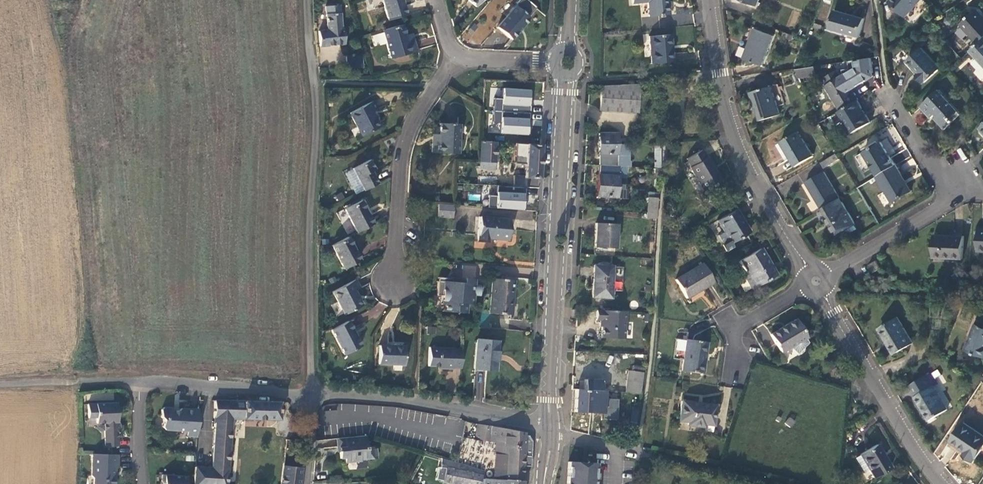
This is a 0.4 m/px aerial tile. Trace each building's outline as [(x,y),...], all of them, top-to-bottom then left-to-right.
[(399,0),(380,0),(387,21),(404,16),(399,0)] [(667,0),(646,0),(648,16),(668,14),(667,0)] [(920,0),(891,0),(890,2),(904,14),(911,7),(913,8),(920,0)] [(317,47),(343,45),(342,30),(341,30),(339,6),(325,7),(327,31),(317,32),(317,47)] [(527,19),(514,7),(496,29),(510,40),(527,19)] [(864,18),(834,9),(829,28),(858,37),(864,18)] [(977,43),(982,38),(982,16),(976,9),(960,24),(977,43)] [(405,46),(399,26),(381,31),(389,59),(413,52),(411,44),(405,46)] [(762,65),(773,35),(754,28),(743,57),(762,65)] [(670,34),(649,36),(651,63),(672,61),(670,34)] [(977,43),(970,50),(982,64),(982,38),(977,43)] [(923,83),(939,68),(921,48),(906,61),(917,73),(916,75),(923,83)] [(360,56),(352,57),(352,65),(360,64),(360,56)] [(816,67),(796,70),(800,79),(817,77),(816,67)] [(826,85),(841,110),(857,100),(858,99),(844,74),(841,76),(837,69),(825,76),(829,83),(826,85)] [(639,106),(637,83),(600,86),(602,109),(639,106)] [(780,113),(772,84),(752,90),(755,103),(757,103),(761,118),(780,113)] [(532,90),(501,88),(501,98),(493,98),(492,109),(531,112),(532,90)] [(959,110),(939,89),(919,106),(930,118),(935,114),(939,118),(936,121),(944,130),(954,120),(951,117),(959,110)] [(870,121),(857,100),(841,110),(839,111),(852,132),(870,121)] [(370,104),(348,116),(360,138),(377,128),(370,115),(375,112),(370,104)] [(529,136),(531,112),(492,109),(491,122),(499,123),(498,134),(529,136)] [(456,125),(437,125),(437,136),(437,144),(430,144),(430,153),(456,153),(456,125)] [(813,156),(798,131),(780,142),(795,166),(813,156)] [(598,133),(597,165),(623,166),(624,145),(615,144),(616,134),(598,133)] [(486,143),(479,143),(478,163),(478,169),(492,170),(493,140),(486,139),(486,143)] [(522,180),(537,181),(539,140),(524,139),(522,180)] [(864,151),(878,175),(896,164),(881,141),(864,151)] [(698,193),(721,179),(707,156),(705,157),(701,149),(686,159),(687,161),(683,163),(686,168),(689,166),(695,175),(689,179),(698,193)] [(841,160),(837,153),(821,163),(825,169),(841,160)] [(351,171),(362,192),(376,185),(369,173),(372,171),(367,162),(351,171)] [(911,191),(896,164),(878,175),(877,175),(893,202),(911,191)] [(622,176),(623,166),(597,165),(595,196),(619,197),(620,185),(616,185),(616,176),(622,176)] [(805,182),(821,209),(839,198),(823,171),(805,182)] [(524,188),(494,186),(492,209),(522,211),(524,188)] [(645,198),(644,212),(653,213),(654,198),(645,198)] [(854,224),(839,198),(821,209),(818,211),(824,221),(827,219),(836,235),(845,230),(854,224)] [(344,211),(356,234),(372,226),(359,203),(344,211)] [(453,218),(453,206),(438,205),(438,217),(453,218)] [(736,208),(716,220),(722,230),(728,240),(729,242),(730,242),(748,231),(740,218),(742,217),(736,208)] [(507,220),(478,218),(476,243),(486,244),(486,239),(506,240),(507,220)] [(614,224),(594,224),(593,247),(613,248),(614,224)] [(854,224),(845,230),(849,236),(858,231),(854,224)] [(722,243),(728,240),(722,230),(717,234),(722,243)] [(964,235),(935,234),(934,256),(963,258),(964,235)] [(358,262),(347,239),(331,248),(343,271),(358,262)] [(730,242),(729,242),(728,240),(722,243),(721,244),(725,250),(732,246),(730,242)] [(775,273),(760,248),(740,260),(748,274),(744,276),(751,288),(775,273)] [(881,267),(877,260),(869,264),(874,271),(881,267)] [(713,281),(701,263),(674,279),(685,298),(713,281)] [(610,299),(611,267),(592,266),(590,298),(610,299)] [(473,286),(474,280),(450,278),(449,283),(436,282),(435,297),(440,297),(440,306),(444,306),(443,313),(465,314),(466,305),(472,305),(473,296),(478,296),(479,286),(473,286)] [(509,315),(511,280),(491,279),(489,313),(509,315)] [(354,282),(332,293),(344,316),(361,307),(353,293),(359,290),(354,282)] [(626,322),(626,312),(612,311),(597,310),(596,320),(602,321),(601,338),(624,339),(624,322),(626,322)] [(914,342),(899,317),(881,328),(890,343),(889,344),(894,353),(914,342)] [(806,337),(795,319),(770,334),(781,352),(792,346),(806,337)] [(360,347),(347,323),(331,332),(344,356),(360,347)] [(976,323),(966,349),(982,356),(982,325),(976,323)] [(393,343),(392,329),(384,330),(385,343),(393,343)] [(806,337),(792,346),(796,351),(798,351),(808,341),(806,337)] [(686,338),(682,370),(703,372),(704,361),(702,361),(705,341),(686,338)] [(496,341),(476,340),(474,369),(494,370),(496,341)] [(403,347),(378,346),(378,365),(403,366),(403,347)] [(452,368),(460,368),(461,350),(452,350),(452,349),(428,348),(427,366),(442,367),(442,369),(452,369),(452,368)] [(624,391),(639,393),(642,372),(639,371),(631,370),(627,370),(624,391)] [(948,408),(934,385),(937,383),(931,372),(910,385),(916,395),(915,396),(929,420),(948,408)] [(574,411),(609,413),(609,401),(603,400),(604,390),(600,390),(601,380),(584,379),(584,390),(575,389),(574,411)] [(194,467),(193,483),(225,483),(231,418),(277,420),(278,402),(214,400),(212,423),(213,423),(210,468),(194,467)] [(716,404),(682,400),(679,419),(688,421),(688,423),(704,426),(705,423),(713,424),(716,404)] [(118,448),(116,405),(95,405),(87,406),(88,419),(96,419),(96,425),(103,424),(108,428),(104,432),(105,448),(118,448)] [(186,437),(196,437),(198,411),(180,409),(177,411),(172,411),(169,409),(163,409),(160,411),(160,418),(162,420),(161,428),(165,431),(186,432),(186,437)] [(794,421),(788,417),(785,422),(790,426),(794,421)] [(963,422),(950,441),(965,451),(963,455),(973,462),(982,447),(982,435),(963,422)] [(495,443),(493,480),(521,482),(522,466),(524,435),(524,433),(476,424),(474,439),(495,443)] [(365,446),(364,435),(336,437),(338,457),(343,457),(344,462),(359,460),(359,458),(375,457),(374,445),(365,446)] [(527,436),(524,435),(522,466),(529,466),(530,440),(527,436)] [(320,439),(320,446),(335,448),(336,441),(320,439)] [(890,466),(876,443),(859,453),(868,468),(873,476),(890,466)] [(862,471),(868,468),(859,453),(854,457),(862,471)] [(118,456),(91,455),(90,477),(93,479),(93,483),(114,483),(115,477),(112,477),(113,469),(117,469),(118,456)] [(484,480),(479,480),(481,470),(457,462),(455,461),(451,461),(446,459),(445,468),(442,481),(460,483),(483,483),(484,480)] [(593,463),(566,461),(565,483),(592,483),(593,463)] [(300,468),(282,465),(279,483),(298,483),(300,468)] [(161,475),(161,483),(163,483),(186,483),(186,476),(161,475)]
